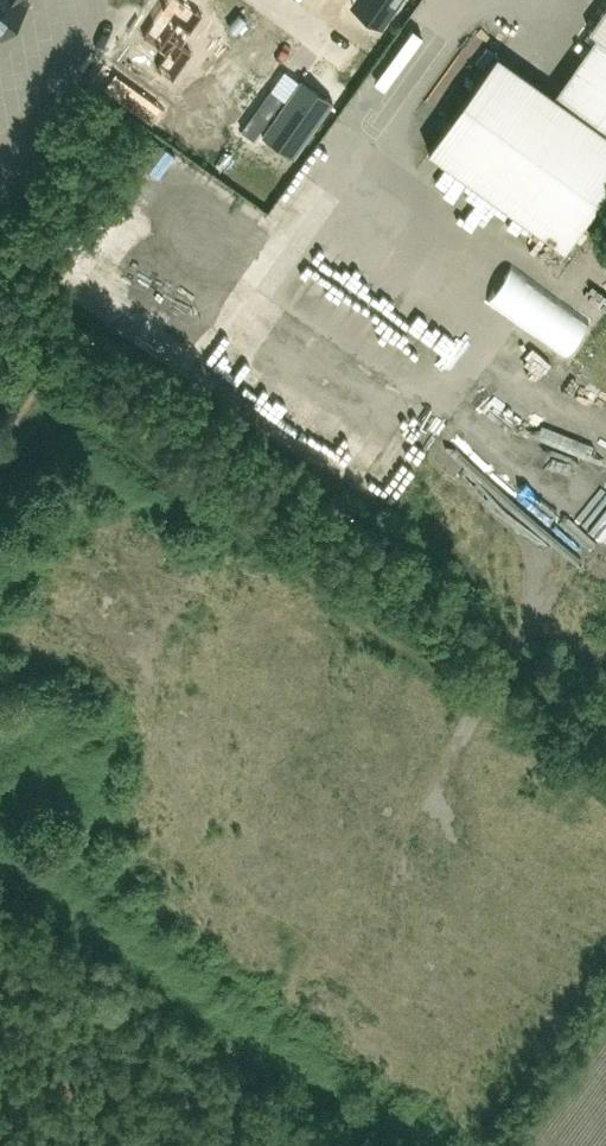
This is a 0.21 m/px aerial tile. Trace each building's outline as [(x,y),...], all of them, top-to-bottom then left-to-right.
[(0,30),(5,33),(28,0),(0,0),(0,30)] [(141,36),(165,53),(154,68),(172,81),(192,52),(182,45),(203,15),(183,0),(167,0),(141,36)] [(353,5),(381,25),(398,0),(356,0),(353,5)] [(590,29),(598,36),(605,41),(605,6),(590,29)] [(605,187),(605,131),(556,95),(496,52),(427,148),(564,246),(605,187)] [(115,75),(105,89),(151,122),(161,108),(115,75)] [(301,78),(268,124),(299,146),(332,100),(301,78)] [(278,101),(266,92),(235,136),(247,145),(278,101)] [(439,187),(482,217),(494,200),(451,170),(439,187)] [(215,376),(230,381),(237,362),(222,357),(215,376)] [(381,492),(391,476),(405,485),(414,471),(393,457),(373,488),(381,492)] [(442,493),(454,500),(466,481),(454,473),(442,493)] [(389,703),(397,713),(412,700),(404,691),(389,703)] [(529,966),(533,955),(510,945),(505,955),(529,966)] [(254,988),(252,1000),(275,1006),(278,994),(254,988)] [(561,992),(554,1000),(571,1015),(578,1007),(561,992)]
